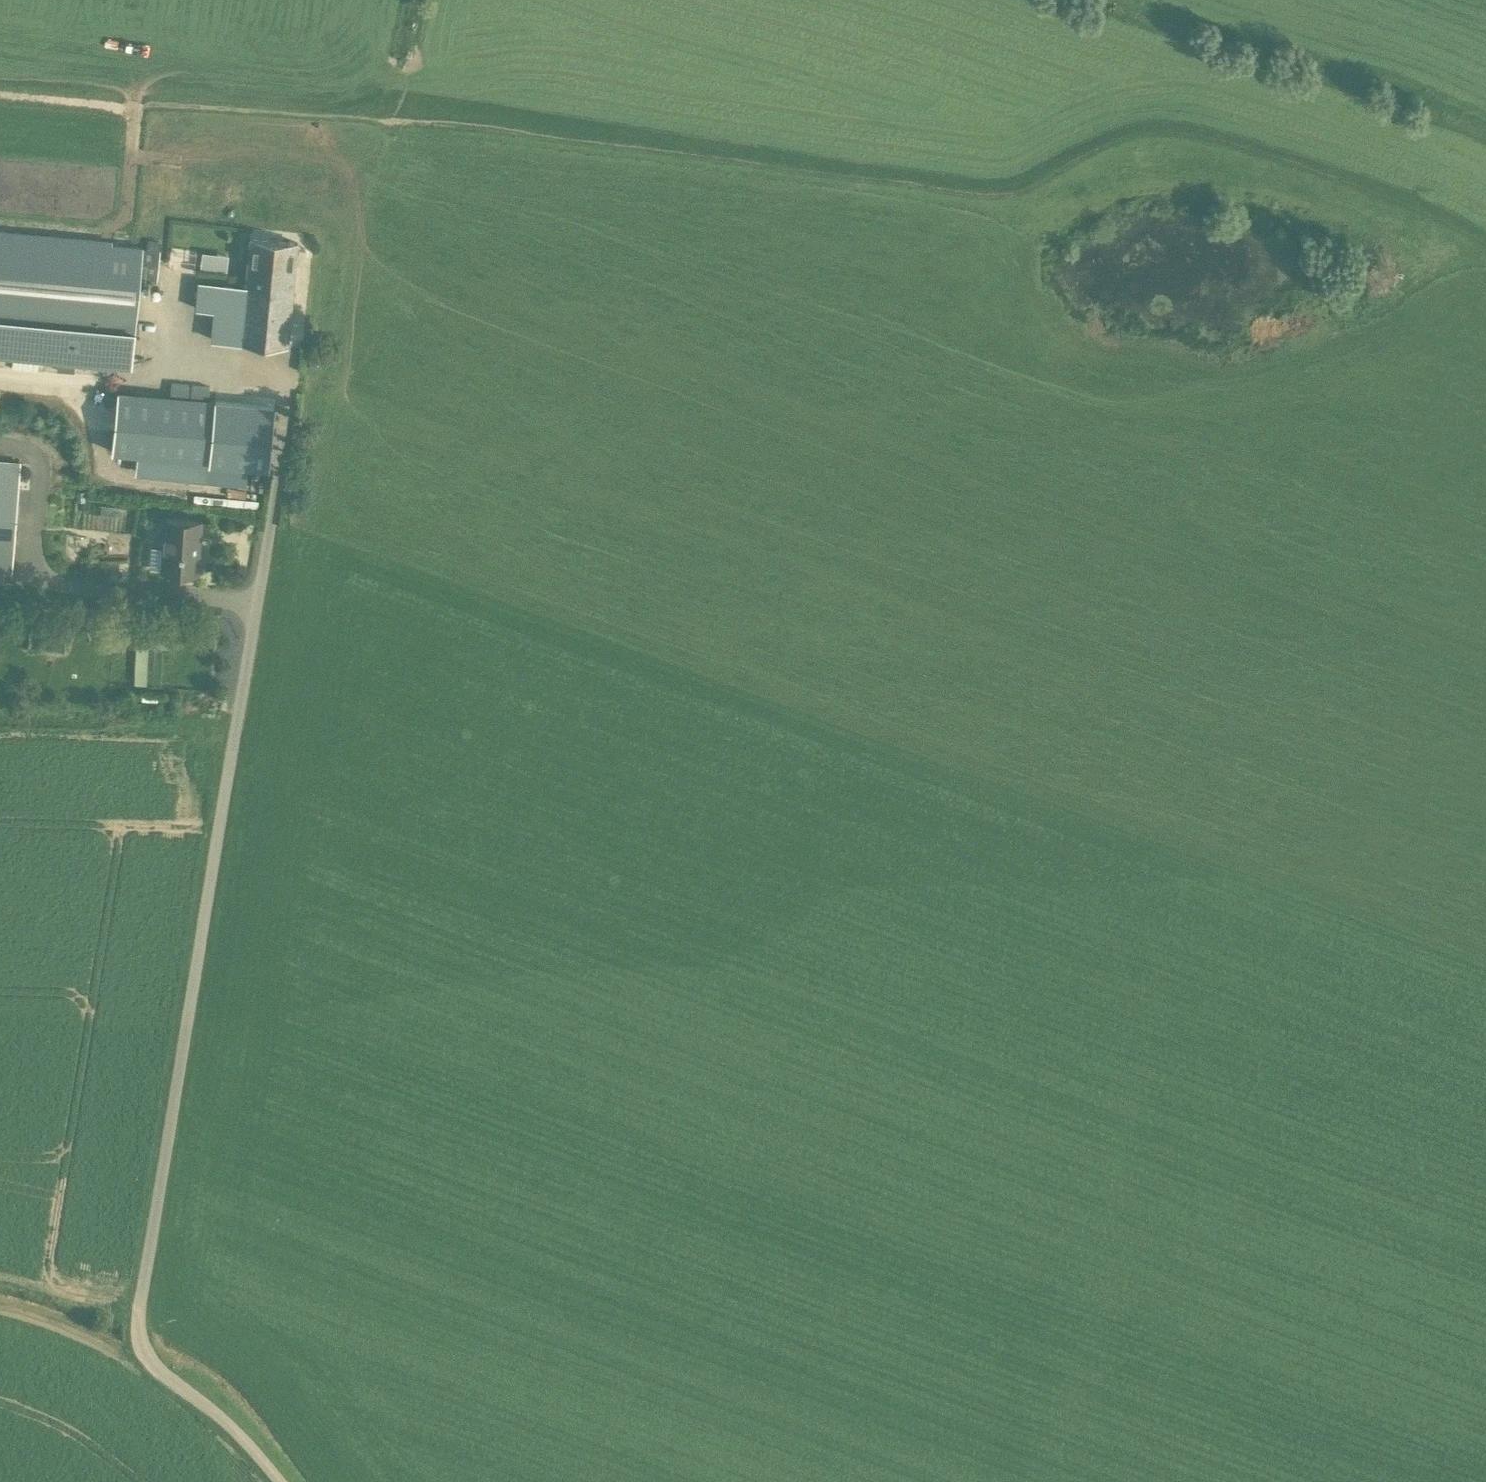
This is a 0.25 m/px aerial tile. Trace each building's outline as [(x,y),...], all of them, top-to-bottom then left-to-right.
[(144,249),(144,248),(114,245),(114,241),(0,230),(0,349),(133,361),(141,278),(158,279),(160,251),(144,249)] [(212,338),(288,344),(298,241),(250,237),(245,284),(217,282),(212,338)] [(206,271),(232,272),(233,251),(207,250),(206,271)] [(118,390),(112,450),(209,460),(215,399),(118,390)] [(215,399),(209,460),(269,466),(275,401),(215,395),(215,399)] [(0,460),(0,569),(12,570),(12,557),(20,557),(20,551),(21,551),(23,509),(28,509),(29,490),(26,489),(27,465),(20,465),(21,462),(0,460)] [(164,516),(161,568),(198,571),(202,519),(164,516)] [(134,682),(146,683),(147,645),(182,647),(182,636),(172,635),(172,617),(136,615),(136,633),(148,634),(148,636),(136,635),(134,682)]
